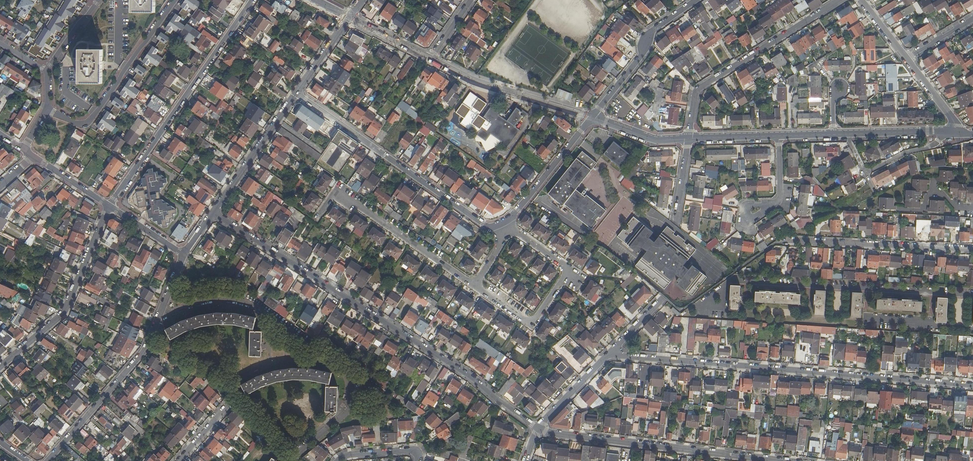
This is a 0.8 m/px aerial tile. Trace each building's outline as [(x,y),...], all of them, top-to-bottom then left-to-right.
[(25,19),(37,0),(22,0),(17,9),(19,11),(20,9),(22,10),(20,12),(18,15),(25,19)] [(28,51),(36,57),(37,55),(42,57),(44,54),(41,52),(40,51),(41,49),(42,50),(45,46),(43,45),(45,43),(46,44),(49,46),(54,39),(50,37),(49,36),(51,34),(52,35),(53,33),(55,34),(56,32),(55,31),(56,29),(57,30),(60,32),(65,25),(62,23),(61,22),(62,20),(63,21),(64,19),(66,20),(67,18),(66,17),(67,15),(69,16),(71,18),(76,10),(73,9),(72,8),(73,6),(74,6),(77,3),(76,2),(77,0),(67,0),(66,2),(64,1),(58,11),(59,12),(58,15),(56,14),(55,15),(54,17),(52,15),(46,25),(48,26),(46,29),(45,28),(43,31),(41,30),(35,39),(37,40),(33,46),(32,45),(28,51)] [(179,6),(182,7),(177,14),(175,13),(164,28),(166,30),(163,33),(160,31),(156,37),(159,39),(154,46),(152,45),(141,60),(143,62),(141,65),(138,63),(133,69),(137,71),(132,78),(130,77),(119,93),(122,95),(119,99),(116,97),(112,103),(115,105),(110,112),(108,110),(97,126),(99,128),(96,131),(100,133),(103,136),(106,132),(104,130),(106,127),(112,131),(118,122),(112,118),(114,115),(117,117),(122,109),(120,108),(124,102),(126,103),(129,100),(126,98),(129,95),(135,99),(135,98),(140,90),(135,86),(137,83),(140,85),(145,77),(143,76),(147,70),(149,71),(152,68),(149,66),(152,63),(157,66),(159,64),(162,60),(163,58),(157,54),(160,51),(162,52),(167,45),(166,44),(170,38),(172,39),(174,35),(172,34),(174,30),(180,34),(186,26),(180,22),(182,19),(185,20),(190,13),(187,11),(190,7),(196,11),(198,8),(199,7),(201,3),(197,0),(184,0),(179,6)] [(155,0),(132,0),(132,2),(132,12),(155,13),(155,0)] [(289,19),(295,10),(288,6),(285,4),(285,3),(284,3),(284,2),(283,2),(282,2),(281,2),(278,0),(277,0),(274,5),(272,7),(274,8),(289,19)] [(375,5),(380,9),(387,0),(373,0),(371,3),(375,5)] [(496,3),(491,0),(485,0),(482,5),(487,8),(486,10),(490,12),(489,12),(492,13),(494,10),(492,9),(496,3)] [(496,3),(510,13),(512,9),(504,4),(500,1),(501,0),(498,0),(496,2),(496,3)] [(525,0),(519,10),(521,12),(528,2),(525,0)] [(650,10),(646,6),(640,0),(631,0),(645,14),(650,10)] [(646,6),(650,10),(654,14),(664,6),(659,0),(652,0),(646,6)] [(725,3),(723,0),(711,0),(710,1),(718,12),(722,9),(720,7),(725,3)] [(723,0),(725,3),(731,12),(738,6),(737,5),(740,3),(738,0),(723,0)] [(749,10),(756,5),(753,0),(742,0),(749,10)] [(784,14),(787,12),(786,10),(789,9),(783,0),(780,0),(777,2),(777,3),(784,14)] [(789,9),(791,8),(792,9),(795,7),(792,2),(790,0),(783,0),(789,9)] [(809,6),(808,5),(805,0),(796,0),(792,2),(795,7),(799,13),(809,6)] [(812,2),(808,4),(812,10),(822,4),(820,1),(818,2),(817,0),(815,0),(812,1),(812,2)] [(918,3),(923,12),(924,12),(929,9),(930,12),(935,9),(929,0),(922,0),(918,3)] [(933,3),(937,11),(944,6),(948,13),(951,11),(948,4),(945,0),(938,0),(933,3)] [(972,4),(972,0),(960,0),(965,9),(970,6),(972,4)] [(896,5),(893,1),(886,5),(879,9),(877,11),(880,14),(884,11),(887,11),(896,5)] [(912,4),(915,10),(918,15),(923,12),(918,3),(917,1),(914,3),(912,4)] [(270,15),(274,8),(272,7),(265,2),(260,10),(262,11),(266,14),(264,17),(272,22),(277,26),(280,22),(276,20),(276,19),(270,15)] [(958,2),(949,7),(955,16),(958,14),(959,13),(963,11),(958,2)] [(217,21),(225,10),(220,7),(215,3),(207,14),(207,15),(217,21)] [(443,3),(440,7),(449,13),(452,9),(443,3)] [(784,14),(777,3),(767,10),(770,14),(774,21),(785,15),(784,14)] [(759,4),(751,9),(753,12),(754,15),(757,13),(755,10),(761,7),(759,4)] [(890,25),(915,10),(912,4),(906,8),(886,19),(890,25)] [(388,20),(390,21),(397,11),(388,5),(380,16),(384,18),(384,17),(388,20)] [(437,20),(443,12),(433,5),(428,12),(426,11),(424,14),(428,17),(433,21),(435,18),(437,20)] [(702,6),(697,10),(706,22),(711,18),(702,6)] [(837,14),(841,19),(844,17),(846,15),(853,11),(849,6),(837,13),(837,14)] [(205,18),(207,15),(207,14),(201,10),(198,8),(196,11),(187,23),(194,28),(198,21),(200,22),(204,17),(205,18)] [(488,15),(479,9),(473,17),(482,24),(488,15)] [(300,13),(295,10),(289,19),(294,22),(300,13)] [(697,10),(689,15),(694,22),(700,19),(709,33),(712,31),(711,29),(707,23),(706,22),(697,10)] [(715,19),(719,17),(714,10),(710,12),(715,19)] [(630,27),(633,30),(639,22),(628,14),(625,18),(616,11),(612,14),(619,19),(623,22),(630,27)] [(857,20),(853,11),(846,15),(851,24),(857,20)] [(22,42),(25,37),(26,38),(30,31),(15,22),(14,23),(0,14),(0,23),(15,33),(13,36),(22,42)] [(261,14),(254,25),(261,30),(265,33),(272,22),(264,17),(261,14)] [(306,25),(309,21),(311,19),(307,16),(304,14),(298,23),(304,28),(306,25)] [(764,17),(758,21),(760,24),(764,29),(775,23),(774,21),(770,14),(764,17)] [(317,15),(314,20),(325,27),(326,28),(329,23),(317,15)] [(393,23),(402,29),(407,21),(398,15),(393,23)] [(615,24),(626,32),(630,27),(623,22),(619,19),(615,24)] [(418,27),(408,20),(407,21),(402,29),(412,35),(418,27)] [(471,21),(466,28),(472,33),(479,37),(482,33),(477,30),(479,27),(471,21)] [(863,26),(860,21),(849,28),(848,29),(854,38),(865,32),(863,29),(861,27),(863,26)] [(430,28),(424,24),(414,38),(426,47),(429,46),(437,34),(439,35),(444,28),(436,22),(435,22),(430,28)] [(209,43),(211,40),(207,37),(203,35),(195,46),(189,42),(194,34),(199,37),(201,33),(198,31),(194,28),(187,23),(186,26),(180,34),(177,38),(201,54),(206,47),(207,48),(210,44),(209,43)] [(252,23),(245,33),(254,40),(261,30),(254,25),(252,23)] [(775,23),(764,29),(765,31),(776,24),(775,23)] [(902,28),(907,36),(910,34),(915,31),(916,31),(911,23),(902,28)] [(930,29),(933,34),(935,32),(933,29),(930,23),(925,25),(916,31),(915,31),(918,37),(930,29)] [(614,31),(622,37),(626,32),(615,24),(611,29),(614,31)] [(755,40),(766,33),(765,31),(764,29),(760,24),(749,31),(750,32),(755,40)] [(821,25),(812,31),(818,41),(827,35),(821,25)] [(692,26),(681,33),(686,40),(693,35),(695,37),(693,39),(694,41),(689,44),(692,49),(697,45),(703,41),(694,28),(692,26)] [(698,26),(694,28),(703,41),(707,39),(698,26)] [(463,27),(459,31),(469,37),(472,33),(466,28),(463,27)] [(200,28),(198,31),(201,33),(203,35),(207,37),(211,40),(216,44),(219,40),(204,30),(204,31),(200,28)] [(684,41),(676,28),(667,34),(670,39),(676,35),(681,43),(684,41)] [(725,32),(722,34),(727,43),(736,37),(733,33),(732,33),(730,29),(725,32)] [(310,35),(311,32),(308,30),(307,31),(301,39),(305,42),(316,50),(321,42),(310,35)] [(665,35),(662,30),(658,32),(662,37),(663,39),(657,44),(663,50),(669,44),(671,42),(665,35)] [(832,30),(828,33),(832,39),(838,48),(839,47),(845,44),(843,41),(840,43),(838,40),(835,36),(832,30)] [(282,33),(280,31),(275,39),(281,43),(283,41),(279,38),(282,33)] [(622,37),(614,31),(607,40),(614,46),(616,48),(618,45),(616,44),(619,40),(628,48),(631,44),(622,37)] [(713,35),(717,41),(722,38),(721,35),(718,31),(716,32),(714,34),(713,35)] [(195,46),(203,35),(201,33),(199,37),(194,34),(189,42),(195,46)] [(244,33),(237,43),(248,51),(256,56),(259,52),(264,55),(267,49),(254,40),(245,33),(244,33)] [(483,47),(487,43),(479,37),(472,33),(469,37),(483,47)] [(747,33),(738,39),(744,47),(752,41),(747,33)] [(353,34),(349,40),(350,40),(360,46),(364,40),(353,34)] [(451,46),(459,52),(467,40),(459,34),(451,46)] [(809,34),(802,38),(808,48),(815,43),(809,34)] [(913,40),(910,34),(907,36),(901,39),(905,45),(913,40)] [(717,42),(717,41),(713,35),(709,37),(707,39),(703,41),(697,45),(704,56),(709,53),(706,49),(717,42)] [(961,41),(967,51),(972,47),(972,38),(970,35),(961,41)] [(298,52),(303,44),(298,40),(295,38),(292,36),(287,44),(298,52)] [(865,36),(865,48),(872,48),(875,48),(874,36),(865,36)] [(807,53),(810,51),(808,48),(802,38),(791,45),(798,56),(806,51),(807,53)] [(827,43),(833,51),(838,48),(832,39),(827,43)] [(350,52),(348,55),(357,61),(360,58),(354,53),(360,46),(350,40),(345,48),(350,52)] [(623,55),(619,52),(620,50),(616,48),(614,46),(607,40),(601,48),(618,61),(623,55)] [(274,52),(280,44),(276,41),(270,50),(274,52)] [(237,43),(230,53),(238,59),(241,61),(248,51),(237,43)] [(696,59),(699,63),(706,58),(704,56),(697,45),(692,49),(685,53),(684,54),(683,54),(690,63),(696,59)] [(472,46),(466,54),(476,61),(482,52),(472,46)] [(678,47),(675,49),(680,56),(683,54),(684,54),(681,50),(680,50),(678,47)] [(939,51),(943,58),(950,54),(946,47),(939,51)] [(380,48),(376,55),(387,61),(392,55),(380,48)] [(671,50),(677,58),(680,56),(675,49),(675,48),(671,50)] [(875,61),(875,48),(872,48),(865,48),(866,61),(875,61)] [(79,49),(79,54),(79,70),(79,84),(102,84),(103,50),(79,49)] [(189,59),(191,61),(197,52),(195,51),(189,59)] [(201,55),(197,52),(191,61),(195,64),(201,55)] [(454,52),(448,58),(451,61),(457,54),(454,52)] [(776,68),(787,62),(781,52),(771,59),(773,63),(776,68)] [(951,59),(956,66),(960,63),(955,55),(954,52),(950,54),(943,58),(937,62),(927,68),(923,70),(926,74),(928,76),(933,73),(931,70),(951,59)] [(233,67),(238,59),(230,53),(224,61),(233,67)] [(955,55),(960,63),(964,69),(966,67),(971,64),(972,63),(972,62),(969,54),(962,58),(959,53),(955,55)] [(690,63),(683,54),(680,56),(677,58),(674,60),(672,62),(671,63),(675,67),(679,71),(679,72),(683,69),(682,68),(686,65),(689,68),(692,65),(690,63)] [(925,65),(927,68),(937,62),(933,54),(923,60),(925,63),(926,64),(925,65)] [(27,86),(32,78),(27,75),(29,72),(26,70),(24,73),(8,63),(10,59),(4,55),(1,59),(0,59),(0,68),(20,80),(19,81),(27,86)] [(387,62),(397,68),(402,61),(392,55),(387,61),(387,62)] [(283,65),(285,62),(277,56),(274,59),(283,65)] [(650,63),(657,68),(663,61),(662,60),(663,59),(659,56),(658,57),(656,56),(650,63)] [(824,57),(815,62),(821,67),(824,65),(822,63),(826,59),(824,57)] [(341,62),(339,66),(340,66),(348,72),(355,63),(346,58),(343,63),(341,62)] [(398,78),(402,81),(416,61),(412,58),(398,78)] [(257,72),(264,62),(260,59),(253,70),(255,71),(257,72)] [(610,59),(603,67),(608,72),(610,73),(617,65),(610,59)] [(172,67),(162,60),(159,64),(167,70),(169,71),(172,67)] [(181,68),(184,64),(178,60),(175,64),(179,66),(181,68)] [(666,62),(671,68),(672,70),(675,67),(671,63),(668,60),(666,62)] [(844,61),(840,61),(840,70),(848,69),(848,71),(850,71),(851,69),(851,63),(851,60),(844,61)] [(819,70),(821,67),(815,62),(815,61),(805,67),(807,69),(809,68),(809,69),(814,65),(819,70)] [(828,70),(840,70),(840,61),(828,61),(828,62),(825,62),(825,67),(828,67),(828,70)] [(758,62),(746,69),(752,79),(764,72),(762,68),(758,62)] [(590,73),(598,64),(597,63),(589,72),(590,73)] [(657,68),(650,63),(646,68),(644,67),(642,70),(650,77),(657,68)] [(697,65),(694,67),(700,76),(709,70),(705,63),(698,67),(697,65)] [(769,64),(762,68),(764,72),(766,76),(768,78),(778,71),(776,68),(773,63),(770,65),(769,64)] [(798,72),(805,67),(802,63),(796,67),(795,66),(794,67),(791,63),(789,64),(795,74),(798,72)] [(184,64),(181,68),(179,71),(187,76),(192,69),(191,69),(184,64)] [(598,64),(590,73),(596,77),(599,80),(601,81),(604,78),(608,72),(603,67),(598,64)] [(886,64),(887,78),(897,78),(896,66),(896,64),(893,64),(886,64)] [(282,67),(278,72),(283,75),(289,79),(294,71),(286,66),(284,68),(282,67)] [(334,78),(342,84),(349,73),(348,72),(340,66),(337,71),(336,70),(332,77),(334,78)] [(276,86),(283,75),(278,72),(274,69),(267,79),(276,86)] [(427,83),(433,75),(426,69),(419,78),(427,83)] [(746,87),(754,82),(752,79),(746,69),(745,70),(744,69),(739,72),(740,73),(738,75),(746,87)] [(966,78),(972,74),(972,69),(969,72),(966,73),(964,75),(966,78)] [(171,83),(176,76),(169,71),(167,70),(159,81),(161,82),(169,88),(172,84),(171,83)] [(385,80),(387,82),(393,74),(395,71),(393,70),(391,73),(390,72),(385,80)] [(953,81),(947,70),(940,75),(936,77),(942,88),(953,81)] [(255,86),(262,76),(257,72),(255,71),(248,81),(255,86)] [(856,73),(857,84),(866,84),(866,78),(865,72),(863,72),(862,71),(859,71),(859,73),(856,73)] [(445,79),(435,72),(428,82),(433,86),(434,85),(438,88),(439,87),(440,86),(445,79)] [(604,78),(601,81),(602,82),(610,73),(609,73),(608,72),(604,78)] [(794,85),(798,85),(798,72),(795,74),(789,77),(789,85),(794,85)] [(349,73),(342,84),(343,85),(351,74),(349,73)] [(568,86),(575,76),(574,75),(571,73),(564,83),(568,86)] [(966,78),(965,79),(967,82),(968,81),(971,86),(972,84),(972,74),(966,78)] [(236,85),(240,80),(232,75),(230,78),(229,77),(226,81),(228,82),(225,86),(231,90),(235,84),(236,85)] [(812,80),(812,87),(821,87),(820,75),(809,76),(809,81),(812,80)] [(170,88),(178,77),(176,76),(171,83),(172,84),(169,88),(170,88)] [(637,79),(631,86),(638,92),(646,83),(637,76),(636,78),(637,79)] [(327,84),(324,88),(328,91),(330,92),(331,93),(332,93),(334,95),(335,96),(340,89),(343,85),(342,84),(334,78),(329,86),(327,84)] [(887,78),(887,92),(893,92),(893,89),(897,89),(897,78),(887,78)] [(449,82),(445,79),(440,86),(439,87),(443,90),(449,82)] [(674,80),(672,91),(681,93),(683,84),(685,84),(685,82),(680,81),(674,80)] [(33,81),(28,88),(36,93),(41,85),(33,81)] [(169,88),(161,82),(154,91),(169,101),(172,96),(171,95),(174,91),(170,88),(169,88)] [(589,83),(587,85),(594,92),(598,94),(600,91),(601,92),(604,89),(603,88),(605,85),(600,82),(595,88),(589,83)] [(0,99),(1,99),(4,95),(10,99),(14,91),(1,83),(0,86),(0,99)] [(328,91),(324,88),(324,89),(317,83),(312,91),(319,96),(320,95),(322,96),(321,97),(319,100),(322,103),(326,97),(324,96),(328,91)] [(648,90),(655,96),(657,87),(653,83),(652,83),(650,86),(651,86),(648,90)] [(448,103),(453,106),(459,98),(454,95),(460,87),(455,84),(451,90),(444,99),(448,102),(448,103)] [(728,102),(735,97),(734,95),(727,84),(720,89),(728,102)] [(778,87),(778,84),(774,86),(774,94),(778,94),(778,101),(787,101),(787,87),(778,87)] [(858,95),(866,95),(866,89),(866,84),(857,84),(857,95),(858,95)] [(587,101),(594,92),(587,85),(586,85),(578,94),(587,101)] [(227,93),(230,90),(225,86),(221,91),(218,89),(216,93),(224,99),(227,93)] [(274,89),(286,97),(288,94),(276,86),(274,89)] [(437,100),(441,103),(444,99),(451,90),(446,86),(437,100)] [(631,100),(638,92),(631,86),(624,95),(631,100)] [(662,98),(664,89),(657,87),(655,96),(654,101),(661,102),(666,103),(666,98),(662,98)] [(821,98),(821,87),(812,87),(812,98),(821,98)] [(946,94),(947,93),(949,97),(959,94),(958,92),(957,93),(954,87),(946,90),(947,91),(945,92),(946,94)] [(149,92),(144,89),(142,92),(141,91),(138,95),(144,99),(149,92)] [(230,90),(227,93),(231,96),(229,100),(231,102),(232,100),(236,94),(230,90)] [(972,90),(969,91),(958,95),(961,108),(964,108),(972,106),(972,100),(972,95),(972,90)] [(672,92),(672,93),(671,100),(680,102),(681,94),(681,93),(672,91),(672,92)] [(741,91),(734,95),(735,97),(741,106),(748,101),(741,91)] [(917,107),(917,91),(908,92),(908,107),(917,107)] [(166,103),(153,94),(151,98),(152,99),(147,106),(157,113),(162,105),(163,106),(166,103)] [(200,96),(197,100),(199,101),(204,105),(205,104),(207,101),(200,96)] [(712,96),(706,101),(712,108),(718,102),(712,96)] [(134,107),(139,100),(135,98),(135,99),(127,109),(135,114),(138,110),(134,107)] [(224,110),(229,104),(222,100),(217,108),(212,105),(210,109),(214,111),(218,114),(222,109),(224,110)] [(202,117),(208,108),(205,106),(204,105),(199,101),(194,109),(193,110),(202,117)] [(406,104),(401,101),(397,107),(406,113),(412,105),(407,102),(406,104)] [(660,113),(661,102),(654,101),(653,104),(654,104),(652,106),(650,109),(649,110),(655,112),(660,113)] [(637,112),(642,117),(649,110),(650,109),(644,104),(637,112)] [(234,108),(229,105),(221,116),(223,118),(225,115),(228,117),(234,108)] [(296,112),(302,116),(301,118),(301,119),(309,124),(311,121),(312,120),(308,117),(309,116),(305,113),(307,110),(300,105),(296,112)] [(350,115),(359,121),(360,120),(367,111),(358,105),(356,108),(355,108),(354,109),(350,115)] [(412,105),(406,113),(415,119),(418,116),(419,115),(415,112),(417,109),(412,105)] [(157,113),(147,106),(143,115),(156,124),(161,116),(157,113)] [(679,108),(667,106),(666,111),(669,112),(669,115),(678,116),(679,111),(681,111),(682,108),(679,108)] [(888,107),(883,107),(883,117),(895,116),(895,114),(895,106),(888,107)] [(259,108),(258,110),(254,107),(250,113),(252,114),(260,119),(265,112),(259,108)] [(499,115),(500,113),(491,107),(483,118),(492,124),(487,131),(481,127),(476,135),(485,142),(490,134),(500,142),(499,143),(507,149),(520,130),(515,127),(522,116),(525,118),(528,114),(522,110),(522,111),(516,107),(507,121),(499,115)] [(883,107),(877,107),(871,107),(871,117),(883,117),(883,107)] [(964,108),(966,118),(972,116),(972,107),(964,108)] [(26,123),(31,114),(23,109),(16,121),(20,124),(23,120),(26,123)] [(775,115),(772,115),(772,124),(781,123),(780,109),(774,109),(775,115)] [(649,118),(655,112),(649,110),(642,117),(651,124),(653,122),(649,118)] [(10,120),(13,122),(19,113),(15,111),(10,120)] [(212,115),(218,120),(221,116),(218,114),(214,111),(212,115)] [(360,120),(369,127),(374,120),(376,117),(367,111),(360,120)] [(858,112),(853,113),(853,122),(854,122),(861,121),(862,123),(864,123),(864,121),(865,121),(864,112),(858,112)] [(394,118),(396,115),(397,114),(395,113),(395,114),(393,113),(388,120),(392,123),(396,119),(395,119),(394,118)] [(821,113),(809,114),(809,123),(810,123),(821,122),(821,113)] [(844,122),(853,122),(853,113),(844,113),(844,116),(842,116),(843,119),(844,119),(844,122)] [(895,116),(898,122),(907,122),(906,113),(895,114),(895,116)] [(915,114),(906,113),(907,122),(916,122),(915,114)] [(915,114),(916,122),(924,121),(924,113),(915,114)] [(798,123),(809,123),(809,114),(798,114),(798,123)] [(434,125),(437,127),(445,117),(441,115),(434,125)] [(542,115),(538,121),(542,123),(540,126),(546,130),(548,127),(547,126),(551,120),(547,116),(542,115)] [(668,124),(670,124),(676,125),(677,125),(678,116),(669,115),(668,118),(665,118),(665,116),(661,116),(660,123),(668,125),(668,124)] [(743,115),(732,116),(732,122),(732,125),(743,124),(743,115)] [(752,115),(743,115),(743,124),(752,124),(752,118),(752,115)] [(766,115),(760,115),(760,124),(772,124),(772,115),(766,115)] [(215,129),(223,118),(221,116),(218,120),(213,128),(215,129)] [(720,118),(720,116),(704,116),(704,125),(715,125),(720,125),(720,124),(720,118)] [(200,137),(209,125),(197,117),(189,128),(193,131),(200,137)] [(141,135),(148,124),(140,118),(132,129),(141,135)] [(248,118),(240,130),(252,138),(255,133),(253,132),(258,125),(249,118),(248,118)] [(559,118),(555,123),(567,132),(571,126),(564,120),(563,121),(559,118)] [(301,119),(294,129),(310,140),(314,134),(310,131),(312,127),(309,124),(301,119)] [(379,126),(382,128),(386,122),(383,119),(379,123),(374,120),(369,127),(368,129),(374,133),(379,126)] [(437,128),(428,121),(427,123),(424,126),(431,130),(433,132),(437,128)] [(9,130),(17,135),(21,128),(13,123),(9,130)] [(190,135),(193,131),(189,128),(186,127),(182,124),(174,136),(176,137),(183,142),(189,134),(190,135)] [(424,126),(419,132),(426,138),(431,130),(424,126)] [(560,127),(557,130),(567,139),(570,135),(560,127)] [(281,128),(278,133),(318,161),(322,156),(281,128)] [(132,129),(129,133),(124,140),(125,141),(133,146),(141,135),(132,129)] [(395,136),(394,135),(389,132),(384,139),(393,145),(398,138),(395,136)] [(414,138),(406,133),(399,143),(404,146),(403,147),(406,150),(414,138)] [(523,145),(530,134),(528,133),(521,143),(523,145)] [(112,140),(109,138),(104,145),(110,148),(111,147),(116,151),(118,148),(120,145),(122,146),(125,141),(124,140),(116,134),(112,140)] [(243,134),(238,142),(244,146),(249,139),(246,137),(246,136),(243,134)] [(333,147),(341,137),(337,134),(332,141),(330,144),(333,147)] [(280,148),(286,141),(279,136),(274,143),(280,148)] [(176,137),(168,149),(174,153),(178,156),(187,144),(183,142),(176,137)] [(200,142),(194,150),(196,151),(201,145),(205,140),(201,137),(198,141),(200,142)] [(341,137),(333,147),(338,150),(346,140),(341,137)] [(548,141),(544,146),(551,151),(559,142),(554,139),(551,143),(548,141)] [(207,150),(211,144),(205,140),(201,145),(207,150)] [(447,146),(439,140),(435,147),(434,148),(431,152),(419,169),(423,172),(425,169),(425,168),(427,169),(429,171),(432,172),(433,171),(437,166),(434,164),(431,161),(433,159),(435,155),(439,149),(445,154),(451,145),(449,143),(447,146)] [(66,153),(74,157),(80,146),(72,141),(66,153)] [(631,155),(614,141),(603,153),(620,167),(631,155)] [(885,145),(880,148),(883,154),(884,156),(889,152),(896,149),(898,148),(900,146),(898,142),(896,143),(895,141),(893,142),(892,141),(885,145)] [(237,158),(243,149),(235,144),(229,153),(237,158)] [(878,144),(875,146),(880,156),(883,154),(880,148),(878,144)] [(403,155),(410,160),(420,146),(418,145),(415,148),(415,147),(413,151),(410,149),(409,151),(408,150),(406,153),(405,152),(403,155)] [(545,158),(551,151),(544,146),(543,145),(537,152),(545,158)] [(425,149),(420,146),(410,160),(409,162),(414,165),(421,155),(425,149)] [(852,153),(849,146),(843,150),(844,152),(838,155),(841,160),(847,156),(849,155),(852,153)] [(869,162),(880,156),(875,146),(864,152),(869,162)] [(972,157),(972,146),(965,147),(965,157),(972,157)] [(168,161),(174,153),(168,149),(166,147),(160,156),(168,161)] [(279,153),(281,150),(277,147),(271,155),(275,158),(278,155),(279,156),(280,154),(279,153)] [(815,157),(827,156),(826,147),(815,148),(815,157)] [(838,147),(826,147),(827,156),(838,156),(838,147)] [(1,162),(8,155),(2,149),(0,151),(0,161),(1,162)] [(737,149),(726,150),(726,159),(737,158),(737,149)] [(745,158),(756,158),(756,149),(745,149),(745,158)] [(767,149),(756,149),(756,158),(768,158),(767,149)] [(361,163),(366,155),(358,150),(353,157),(356,159),(355,161),(357,162),(358,161),(361,163)] [(712,159),(726,159),(726,150),(712,150),(707,150),(707,159),(712,159)] [(949,161),(962,161),(962,150),(949,150),(949,161)] [(596,163),(582,151),(548,194),(563,205),(564,204),(566,205),(565,207),(570,211),(572,209),(573,211),(572,213),(592,228),(598,221),(596,220),(599,216),(600,218),(606,210),(586,194),(585,197),(576,189),(596,163)] [(673,151),(662,152),(662,160),(665,160),(665,165),(674,165),(673,159),(673,154),(673,151)] [(651,161),(662,161),(662,160),(662,152),(651,152),(651,161)] [(788,153),(789,166),(798,166),(797,152),(788,153)] [(509,166),(517,156),(513,153),(506,163),(508,165),(509,166)] [(10,154),(8,155),(1,162),(0,162),(0,168),(1,170),(14,158),(11,155),(10,154)] [(271,163),(273,165),(281,170),(284,166),(274,159),(273,160),(265,154),(260,162),(268,168),(271,163)] [(840,161),(845,171),(849,169),(855,166),(849,155),(847,156),(841,160),(840,161)] [(114,177),(124,163),(120,160),(117,158),(115,157),(105,171),(106,171),(114,177)] [(215,159),(213,162),(219,167),(227,172),(233,164),(226,159),(223,162),(219,160),(218,162),(215,159)] [(370,162),(366,159),(357,171),(367,178),(371,172),(376,166),(370,162)] [(475,167),(480,170),(482,166),(472,159),(470,162),(476,166),(475,167)] [(915,159),(907,161),(908,161),(909,168),(910,172),(910,173),(911,175),(916,172),(918,171),(915,160),(915,159)] [(644,163),(640,160),(633,168),(637,172),(644,163)] [(908,161),(897,166),(902,175),(907,172),(905,170),(909,168),(908,161)] [(72,162),(69,167),(78,173),(82,168),(72,162)] [(443,165),(439,163),(437,166),(433,171),(436,172),(435,174),(441,179),(447,170),(442,166),(443,165)] [(798,177),(798,166),(789,166),(789,167),(789,178),(798,177)] [(902,175),(897,166),(889,170),(892,177),(895,175),(896,177),(902,175)] [(26,176),(33,170),(33,169),(31,167),(24,173),(26,176)] [(221,181),(227,172),(219,167),(213,175),(221,181)] [(271,173),(262,167),(260,170),(261,171),(256,177),(264,183),(271,173)] [(26,176),(31,183),(40,174),(35,168),(33,169),(33,170),(26,176)] [(154,172),(153,168),(149,169),(149,173),(145,174),(146,178),(142,178),(143,183),(144,186),(139,187),(138,186),(137,186),(128,199),(128,203),(142,213),(144,210),(148,210),(149,214),(149,218),(153,217),(154,221),(158,220),(159,224),(163,223),(163,228),(167,227),(167,223),(171,222),(170,220),(171,218),(174,217),(173,214),(177,213),(176,209),(172,209),(172,205),(168,206),(167,202),(163,203),(163,199),(161,199),(159,192),(161,191),(160,188),(164,187),(163,183),(167,182),(167,178),(163,179),(162,175),(160,175),(158,174),(158,171),(154,172)] [(307,168),(300,178),(301,178),(304,181),(310,173),(311,171),(307,168)] [(529,168),(523,175),(526,177),(525,177),(530,181),(535,173),(529,168)] [(635,174),(637,172),(633,168),(625,178),(632,181),(636,175),(635,174)] [(443,180),(452,187),(457,180),(459,177),(448,169),(447,170),(441,179),(443,180)] [(710,176),(717,177),(718,171),(717,171),(706,169),(703,169),(702,173),(710,175),(710,176)] [(837,175),(842,185),(844,184),(852,180),(850,176),(852,175),(849,169),(845,171),(837,175)] [(967,187),(967,184),(959,184),(959,182),(954,182),(954,170),(941,170),(940,177),(938,177),(937,181),(951,182),(950,193),(953,193),(952,196),(958,196),(958,198),(964,199),(964,196),(967,196),(966,198),(969,198),(969,201),(972,202),(972,187),(967,187)] [(50,174),(45,171),(30,185),(34,189),(35,189),(45,179),(50,174)] [(885,171),(872,178),(875,184),(878,182),(880,185),(886,182),(884,177),(888,175),(885,171)] [(360,194),(360,192),(363,188),(366,189),(368,186),(374,190),(377,186),(380,181),(381,180),(371,172),(367,178),(357,192),(360,194)] [(328,174),(323,181),(320,179),(316,185),(326,192),(330,186),(335,179),(328,174)] [(812,178),(812,174),(804,175),(805,185),(812,185),(816,185),(818,185),(812,178)] [(109,175),(104,183),(105,183),(113,189),(118,181),(109,175)] [(696,180),(695,186),(704,188),(706,176),(700,175),(697,175),(694,175),(694,180),(696,180)] [(527,182),(520,176),(510,188),(511,188),(518,193),(527,182)] [(821,183),(815,177),(812,178),(818,185),(821,183)] [(202,178),(198,184),(213,195),(218,188),(202,178)] [(266,188),(251,178),(246,185),(250,188),(252,184),(257,187),(258,188),(254,193),(258,196),(261,193),(262,194),(266,189),(266,188)] [(301,178),(294,188),(297,191),(303,183),(304,181),(301,178)] [(629,190),(634,182),(632,181),(625,178),(620,184),(629,190)] [(26,188),(17,179),(6,189),(9,192),(6,195),(0,200),(0,202),(1,203),(7,206),(26,188)] [(660,186),(660,193),(668,194),(670,187),(672,187),(673,181),(658,179),(657,185),(660,186)] [(746,179),(738,179),(738,181),(739,190),(757,189),(757,181),(746,181),(746,179)] [(917,202),(917,196),(921,196),(921,191),(926,191),(926,183),(929,183),(929,181),(930,180),(913,179),(913,190),(906,190),(906,207),(920,207),(920,202),(917,202)] [(460,182),(457,180),(452,187),(450,190),(453,192),(460,182)] [(757,181),(757,189),(768,189),(771,189),(771,183),(768,183),(768,180),(757,181)] [(844,184),(849,194),(857,190),(855,186),(852,180),(844,184)] [(108,195),(113,189),(105,183),(103,186),(99,191),(106,196),(108,195)] [(510,190),(511,188),(510,188),(505,183),(502,187),(507,191),(505,193),(504,192),(501,196),(502,196),(508,201),(509,202),(516,194),(510,190)] [(204,204),(207,199),(211,194),(197,184),(194,188),(200,192),(195,198),(204,204)] [(416,194),(401,184),(394,194),(410,205),(411,204),(418,194),(417,193),(416,194)] [(457,193),(461,196),(468,187),(463,184),(457,193)] [(728,188),(723,191),(722,192),(723,195),(726,199),(738,192),(734,184),(728,188)] [(824,196),(824,192),(818,185),(816,185),(814,194),(824,196)] [(702,199),(704,188),(695,186),(693,197),(702,199)] [(475,192),(468,187),(461,196),(466,199),(468,197),(470,199),(475,192)] [(26,188),(7,206),(14,210),(18,213),(25,206),(34,198),(35,197),(31,193),(26,188)] [(373,195),(387,205),(388,202),(391,198),(377,188),(373,195)] [(31,193),(35,197),(37,194),(40,192),(37,189),(34,192),(33,191),(31,193)] [(71,195),(67,192),(63,189),(58,197),(64,202),(65,201),(69,197),(71,195)] [(424,191),(421,189),(418,193),(418,194),(411,204),(420,210),(426,201),(420,197),(424,191)] [(800,192),(799,203),(807,204),(809,193),(808,193),(809,190),(803,189),(802,192),(800,192)] [(190,195),(185,191),(183,194),(188,197),(187,199),(195,204),(193,206),(201,211),(205,206),(190,195)] [(275,194),(270,191),(264,199),(263,198),(260,201),(267,206),(273,197),(275,194)] [(310,199),(305,206),(313,211),(317,204),(321,198),(314,193),(310,199)] [(488,199),(479,193),(472,202),(481,208),(488,199)] [(666,208),(668,194),(660,193),(657,207),(666,208)] [(42,199),(37,194),(35,197),(34,198),(25,206),(18,213),(22,215),(30,207),(33,204),(39,209),(46,202),(43,198),(42,199)] [(237,197),(239,198),(245,203),(247,200),(240,194),(237,197)] [(275,194),(273,197),(283,205),(285,202),(275,194)] [(74,207),(79,200),(71,195),(66,202),(67,203),(68,204),(71,206),(74,207)] [(57,199),(53,196),(48,202),(51,205),(57,199)] [(255,204),(261,208),(265,210),(267,206),(260,201),(254,197),(252,201),(255,204)] [(504,207),(493,197),(484,210),(491,215),(503,209),(504,207)] [(896,209),(896,205),(893,205),(893,197),(880,197),(879,208),(896,209)] [(81,210),(87,215),(95,204),(86,198),(82,203),(84,205),(81,210)] [(228,214),(239,221),(241,218),(244,214),(242,213),(241,214),(239,212),(245,203),(239,198),(228,214)] [(437,205),(429,200),(423,207),(432,213),(437,205)] [(944,212),(945,200),(931,200),(931,207),(928,207),(928,211),(944,212)] [(267,211),(275,217),(279,210),(282,206),(274,201),(267,211)] [(392,205),(388,202),(387,205),(385,207),(383,210),(399,221),(402,216),(394,211),(391,207),(392,205)] [(14,210),(7,206),(1,203),(0,205),(0,216),(1,217),(8,221),(14,210)] [(806,216),(807,204),(799,203),(797,214),(806,216)] [(692,207),(690,216),(699,218),(701,206),(692,205),(692,207)] [(193,206),(190,210),(198,215),(201,211),(193,206)] [(435,227),(436,226),(440,221),(441,219),(442,220),(448,211),(441,206),(435,214),(434,214),(429,221),(428,223),(435,227)] [(46,220),(52,213),(45,207),(40,214),(46,220)] [(273,220),(284,227),(286,224),(290,218),(289,217),(292,213),(283,207),(280,211),(279,210),(275,217),(273,220)] [(261,208),(256,215),(260,217),(260,218),(263,213),(265,210),(261,208)] [(334,208),(329,215),(335,219),(342,224),(347,216),(341,212),(334,208)] [(250,211),(247,209),(241,218),(244,220),(250,211)] [(292,215),(302,222),(305,216),(295,209),(292,215)] [(724,210),(722,221),(731,222),(732,211),(724,210)] [(854,224),(858,224),(859,211),(844,210),(844,216),(847,216),(846,224),(847,224),(854,224)] [(61,219),(64,221),(66,219),(71,214),(71,213),(68,211),(61,219)] [(96,221),(73,211),(71,213),(71,214),(79,217),(89,221),(95,224),(96,221)] [(250,211),(244,220),(245,221),(254,226),(260,217),(256,215),(250,211)] [(843,211),(834,215),(834,219),(843,220),(843,211)] [(414,221),(424,228),(428,223),(429,221),(419,214),(414,221)] [(781,214),(770,221),(775,229),(786,221),(781,214)] [(361,234),(363,231),(369,224),(362,220),(356,215),(351,222),(352,223),(350,226),(355,230),(354,231),(361,237),(362,235),(361,234)] [(527,227),(532,220),(526,215),(521,223),(527,227)] [(445,225),(454,231),(460,222),(452,216),(445,225)] [(625,230),(623,229),(617,236),(637,252),(641,247),(647,251),(635,265),(642,271),(644,270),(647,272),(646,274),(653,280),(654,278),(658,281),(656,283),(664,289),(675,274),(681,279),(677,283),(692,295),(698,288),(696,286),(699,283),(700,284),(706,277),(692,265),(688,270),(683,266),(696,249),(689,243),(688,245),(684,242),(685,241),(678,235),(677,236),(673,233),(674,232),(667,226),(654,242),(649,238),(653,232),(633,216),(627,224),(629,225),(625,230)] [(697,231),(699,218),(690,216),(688,230),(697,231)] [(945,224),(945,225),(960,226),(960,217),(946,216),(945,224)] [(79,217),(74,229),(84,233),(89,221),(79,217)] [(797,218),(794,220),(795,221),(799,227),(800,228),(803,226),(803,225),(798,219),(797,218)] [(24,229),(32,234),(38,224),(30,220),(30,219),(24,229)] [(113,219),(110,220),(108,225),(109,226),(108,228),(113,232),(117,227),(119,229),(117,232),(121,235),(119,238),(121,239),(118,246),(113,243),(117,236),(113,233),(111,236),(106,244),(119,252),(123,245),(130,231),(125,228),(126,227),(113,219)] [(272,222),(283,228),(284,227),(273,220),(272,222)] [(540,235),(546,240),(551,233),(545,228),(547,225),(541,220),(533,231),(540,235)] [(840,231),(840,220),(831,220),(830,231),(840,231)] [(252,229),(254,226),(245,221),(243,224),(252,229)] [(729,233),(731,222),(722,221),(720,232),(720,235),(726,236),(726,233),(729,233)] [(763,236),(775,229),(770,221),(758,229),(760,231),(758,233),(761,238),(763,236)] [(797,228),(797,229),(800,228),(799,227),(795,221),(793,223),(790,225),(793,229),(795,227),(797,228)] [(454,231),(451,235),(460,241),(464,236),(466,237),(477,234),(475,231),(460,222),(454,231)] [(879,232),(887,233),(887,223),(877,222),(876,226),(873,226),(872,233),(879,234),(879,232)] [(940,224),(931,223),(930,233),(938,233),(938,235),(938,237),(944,237),(945,225),(940,225),(940,224)] [(66,232),(68,226),(62,224),(58,229),(66,232)] [(187,230),(183,227),(179,224),(173,233),(181,238),(187,230)] [(280,240),(287,245),(292,238),(294,234),(285,228),(288,225),(286,224),(284,227),(283,228),(276,239),(279,241),(280,240)] [(36,236),(42,227),(39,225),(33,234),(35,236),(36,236)] [(895,236),(896,225),(893,225),(893,226),(888,226),(888,235),(895,236)] [(906,228),(902,228),(901,237),(914,237),(915,227),(906,226),(906,228)] [(374,228),(369,235),(375,239),(382,244),(387,236),(380,232),(374,228)] [(440,229),(434,239),(438,242),(444,232),(440,229)] [(63,242),(64,238),(62,237),(54,234),(47,230),(45,233),(55,238),(63,242)] [(215,239),(218,241),(220,242),(226,246),(227,247),(230,243),(233,238),(222,231),(219,235),(218,234),(215,239)] [(75,241),(80,243),(82,244),(85,237),(73,232),(69,240),(74,242),(75,241)] [(691,232),(689,235),(707,248),(707,244),(691,232)] [(970,235),(971,233),(960,232),(959,240),(969,240),(969,238),(969,237),(969,235),(970,235)] [(31,246),(35,236),(33,234),(32,234),(25,243),(31,246)] [(138,252),(143,242),(134,238),(131,237),(126,246),(138,252)] [(557,237),(552,244),(558,248),(564,253),(569,245),(563,241),(557,237)] [(287,245),(298,252),(302,245),(292,238),(287,245)] [(731,248),(742,250),(743,241),(742,241),(732,239),(732,242),(729,242),(728,248),(731,248)] [(78,248),(83,251),(85,247),(79,245),(74,242),(69,240),(66,248),(71,251),(76,253),(78,248)] [(210,248),(214,243),(209,240),(203,248),(210,253),(213,249),(210,248)] [(218,241),(216,244),(224,249),(226,246),(220,242),(218,241)] [(476,248),(472,254),(479,259),(483,253),(487,246),(480,241),(476,248)] [(754,243),(743,241),(742,250),(753,251),(754,243)] [(309,245),(304,242),(302,245),(298,252),(296,255),(306,260),(313,249),(309,246),(309,245)] [(712,247),(707,244),(707,248),(712,251),(720,245),(718,242),(712,247)] [(328,250),(318,243),(313,251),(324,258),(328,250)] [(390,243),(382,254),(388,259),(391,254),(398,259),(403,252),(396,247),(390,243)] [(517,255),(521,247),(515,243),(510,250),(517,255)] [(249,250),(242,245),(237,253),(236,254),(240,257),(241,254),(245,257),(249,250)] [(723,249),(720,245),(712,251),(714,254),(721,248),(722,249),(723,249)] [(328,260),(335,264),(336,262),(341,253),(331,246),(328,250),(324,258),(323,258),(328,261),(328,260)] [(9,248),(4,259),(14,264),(18,258),(21,254),(9,248)] [(823,248),(820,248),(819,256),(812,256),(811,262),(811,266),(822,267),(823,260),(823,257),(822,257),(823,248)] [(74,261),(76,255),(63,249),(59,259),(68,263),(74,266),(76,262),(74,261)] [(146,263),(151,266),(152,264),(155,266),(162,254),(154,249),(152,253),(151,253),(146,263)] [(576,261),(582,265),(589,255),(583,251),(581,253),(575,249),(570,256),(576,261)] [(141,257),(136,255),(134,261),(132,264),(143,270),(146,263),(151,253),(144,250),(141,257)] [(782,251),(772,250),(772,259),(775,259),(775,257),(777,257),(777,255),(781,255),(782,251)] [(528,263),(533,255),(527,251),(522,258),(528,263)] [(842,258),(843,251),(835,251),(834,261),(833,266),(844,267),(845,262),(842,261),(842,258)] [(107,263),(114,267),(120,256),(113,252),(107,263)] [(263,258),(253,252),(247,261),(256,267),(263,258)] [(913,254),(907,253),(906,260),(903,260),(902,264),(903,264),(903,266),(909,266),(909,264),(912,265),(913,254)] [(913,264),(924,265),(924,261),(924,259),(924,258),(922,258),(922,255),(914,254),(913,264)] [(406,271),(411,275),(414,270),(416,271),(421,264),(414,260),(408,255),(403,262),(409,267),(406,271)] [(867,266),(878,267),(879,265),(880,256),(868,255),(867,266)] [(884,264),(890,265),(891,256),(882,255),(880,255),(880,256),(879,265),(884,265),(884,264)] [(902,257),(891,256),(890,265),(890,267),(894,267),(894,266),(901,267),(902,257)] [(938,266),(935,266),(935,270),(934,274),(937,274),(938,266),(943,267),(943,272),(946,272),(946,267),(945,267),(946,257),(938,257),(938,266)] [(63,274),(68,263),(59,259),(56,258),(51,268),(60,272),(62,273),(63,274)] [(537,275),(545,263),(538,259),(530,270),(537,275)] [(958,260),(947,259),(946,267),(946,272),(946,273),(957,273),(957,270),(958,260)] [(236,271),(239,273),(246,262),(243,260),(236,271)] [(255,271),(266,278),(273,267),(262,260),(255,271)] [(471,271),(475,265),(468,260),(464,266),(471,271)] [(957,270),(968,271),(969,268),(969,261),(958,260),(957,270)] [(105,276),(110,268),(98,261),(93,270),(105,276)] [(345,270),(356,277),(361,268),(362,267),(351,261),(346,269),(345,270)] [(595,274),(600,266),(593,261),(588,269),(595,274)] [(935,262),(924,261),(924,265),(923,269),(935,270),(935,266),(935,262)] [(343,267),(336,262),(335,264),(330,271),(335,274),(338,269),(340,271),(335,279),(335,280),(338,282),(339,280),(345,270),(346,269),(342,267),(343,267)] [(152,266),(151,266),(146,263),(143,270),(143,271),(148,274),(152,266)] [(282,275),(285,269),(277,264),(274,268),(277,271),(277,272),(282,275)] [(168,269),(159,265),(158,269),(156,273),(155,276),(163,280),(168,269)] [(498,281),(506,270),(500,265),(492,277),(498,281)] [(46,278),(50,268),(47,266),(42,276),(44,277),(46,278)] [(125,266),(122,274),(125,275),(126,276),(130,268),(125,266)] [(551,279),(556,272),(550,267),(545,274),(551,279)] [(57,279),(60,272),(51,268),(50,268),(46,278),(47,279),(56,283),(57,283),(58,279),(57,279)] [(353,281),(364,288),(372,275),(361,268),(356,277),(353,281)] [(426,268),(421,275),(427,279),(434,284),(439,277),(432,272),(426,268)] [(626,269),(620,274),(625,279),(631,274),(626,269)] [(793,269),(791,276),(810,277),(810,272),(795,271),(795,269),(793,269)] [(832,269),(826,269),(822,269),(821,278),(827,278),(827,274),(829,274),(829,278),(832,278),(833,275),(832,274),(832,269)] [(294,279),(284,272),(279,280),(282,282),(279,286),(286,291),(294,279)] [(641,279),(634,272),(630,275),(639,282),(641,279)] [(96,273),(90,283),(103,290),(109,280),(105,278),(96,273)] [(42,289),(47,279),(46,278),(44,277),(40,281),(37,287),(38,287),(42,289)] [(510,289),(513,283),(514,282),(508,277),(503,285),(509,289),(510,289)] [(51,293),(56,283),(47,279),(42,289),(51,293)] [(443,295),(449,300),(456,289),(450,285),(444,280),(439,287),(445,292),(443,295)] [(293,289),(300,293),(301,292),(305,286),(298,281),(293,289)] [(587,288),(582,294),(594,302),(598,295),(603,289),(592,281),(587,288)] [(104,291),(88,282),(86,287),(99,294),(101,292),(103,293),(104,291)] [(315,289),(307,284),(300,294),(306,298),(306,296),(310,298),(315,289)] [(13,291),(0,285),(0,293),(9,298),(12,292),(13,291)] [(120,285),(115,296),(120,299),(123,291),(124,288),(120,285)] [(522,297),(526,290),(520,286),(515,293),(521,297),(522,297)] [(632,298),(640,305),(652,293),(644,286),(632,298)] [(35,298),(34,299),(48,305),(49,304),(51,300),(49,299),(52,293),(51,293),(42,289),(38,287),(36,294),(35,298)] [(373,292),(365,287),(360,294),(369,299),(373,292)] [(737,288),(727,287),(726,312),(736,312),(736,308),(737,308),(738,302),(739,302),(739,298),(738,298),(738,292),(737,292),(737,288)] [(149,290),(146,288),(141,297),(150,302),(155,293),(149,290)] [(404,295),(414,301),(418,295),(417,294),(408,288),(404,295)] [(391,291),(385,301),(396,307),(402,298),(391,291)] [(751,293),(751,303),(796,306),(796,296),(792,296),(792,294),(786,294),(786,293),(782,293),(782,294),(776,293),(776,295),(771,294),(771,293),(765,293),(765,292),(762,291),(762,293),(755,292),(755,293),(751,293)] [(822,317),(824,292),(814,291),(814,295),(812,295),(812,302),(811,302),(811,305),(812,305),(811,312),(813,312),(812,316),(822,317)] [(22,295),(22,294),(20,292),(18,293),(11,299),(18,302),(22,295)] [(96,303),(97,300),(91,297),(81,292),(80,295),(96,303)] [(461,307),(467,312),(475,301),(468,297),(462,292),(457,300),(463,304),(461,307)] [(569,304),(574,297),(566,292),(562,299),(569,304)] [(93,293),(91,297),(97,300),(107,305),(108,303),(109,301),(93,293)] [(280,302),(270,294),(265,302),(275,310),(280,302)] [(533,305),(538,298),(531,294),(526,301),(533,305)] [(860,295),(850,294),(849,319),(859,319),(859,315),(860,315),(860,309),(862,309),(862,306),(861,305),(861,299),(860,299),(860,295)] [(368,304),(371,305),(374,301),(381,305),(383,301),(374,295),(372,300),(371,299),(368,304)] [(423,302),(427,305),(429,302),(426,300),(418,295),(414,301),(420,305),(423,302)] [(942,323),(944,298),(934,297),(934,302),(932,301),(932,308),(931,308),(931,311),(932,312),(931,318),(933,318),(932,322),(942,323)] [(632,313),(640,305),(632,298),(625,306),(632,313)] [(874,300),(873,310),(918,313),(919,303),(915,302),(915,301),(908,301),(908,300),(905,299),(905,301),(898,300),(898,301),(894,301),(894,300),(888,300),(888,298),(884,298),(884,299),(878,299),(878,300),(874,300)] [(150,305),(141,300),(136,308),(137,309),(135,313),(142,316),(144,313),(145,313),(150,305)] [(30,305),(29,308),(39,313),(40,314),(44,316),(49,307),(49,306),(38,301),(37,302),(34,307),(30,305)] [(322,311),(330,316),(335,309),(337,306),(329,301),(322,311)] [(281,302),(280,302),(275,310),(285,317),(286,316),(288,312),(289,311),(279,305),(281,302)] [(481,302),(476,310),(483,315),(489,320),(495,312),(488,307),(481,302)] [(554,310),(550,316),(557,321),(562,315),(566,308),(559,303),(554,310)] [(296,306),(293,304),(289,311),(288,312),(286,316),(285,317),(290,321),(293,316),(290,314),(291,311),(292,312),(296,306)] [(110,313),(108,318),(110,319),(111,320),(112,318),(112,317),(113,314),(115,310),(106,305),(105,309),(103,308),(103,309),(104,310),(102,314),(107,316),(108,312),(110,313)] [(13,311),(4,306),(0,309),(0,314),(1,315),(6,310),(11,313),(13,311)] [(400,310),(396,307),(392,313),(390,317),(394,320),(400,310)] [(679,313),(672,307),(670,310),(676,316),(679,313)] [(34,323),(39,313),(29,308),(24,317),(34,323)] [(327,320),(338,327),(339,325),(345,315),(335,309),(330,316),(327,320)] [(439,316),(446,321),(449,316),(444,313),(439,309),(430,323),(433,325),(439,316)] [(415,321),(416,322),(419,317),(409,310),(403,319),(412,325),(415,321)] [(303,319),(310,324),(315,316),(308,311),(303,319)] [(135,313),(134,312),(128,324),(138,329),(143,317),(142,316),(135,313)] [(168,328),(166,329),(171,339),(187,331),(202,326),(218,323),(234,324),(251,327),(250,355),(261,356),(262,331),(254,330),(256,317),(235,312),(217,312),(199,315),(182,320),(172,326),(168,328)] [(617,312),(611,319),(617,324),(619,327),(626,320),(617,312)] [(657,317),(654,320),(655,322),(662,328),(668,321),(662,316),(661,313),(657,317)] [(105,329),(104,330),(107,331),(107,330),(107,329),(110,322),(109,321),(107,320),(108,319),(98,314),(95,319),(105,324),(106,325),(105,329)] [(500,315),(495,323),(501,328),(508,333),(514,325),(507,320),(500,315)] [(451,325),(454,320),(453,319),(449,316),(446,321),(447,321),(446,322),(451,325)] [(682,317),(675,316),(673,323),(679,325),(682,317)] [(607,333),(608,333),(617,324),(611,319),(609,317),(600,326),(607,333)] [(687,350),(694,350),(695,340),(696,333),(697,323),(697,318),(690,317),(687,350)] [(28,329),(32,323),(24,318),(20,324),(28,329)] [(351,320),(348,318),(341,329),(349,334),(350,332),(354,326),(355,324),(352,322),(350,321),(351,320)] [(704,333),(696,333),(695,340),(707,341),(708,340),(709,328),(710,319),(697,318),(697,323),(705,324),(705,326),(706,326),(706,328),(706,331),(704,331),(704,333)] [(70,321),(68,326),(86,336),(89,330),(87,329),(89,324),(78,319),(78,320),(76,324),(70,321)] [(660,332),(663,330),(662,328),(655,322),(655,323),(651,319),(644,327),(652,335),(658,329),(660,332)] [(416,327),(424,333),(425,331),(429,325),(421,320),(416,327)] [(743,329),(746,329),(747,326),(747,321),(734,320),(734,325),(743,326),(743,329)] [(297,322),(295,325),(305,332),(306,332),(308,328),(297,322)] [(541,328),(537,334),(544,339),(549,333),(553,327),(546,322),(541,328)] [(747,326),(746,329),(746,334),(750,334),(750,329),(750,327),(754,327),(759,327),(759,322),(753,322),(748,322),(747,326)] [(140,329),(138,329),(128,324),(127,323),(121,335),(135,341),(140,329)] [(366,330),(366,329),(356,323),(355,324),(354,326),(350,332),(349,334),(359,340),(361,337),(366,330)] [(460,330),(467,335),(470,331),(461,325),(459,323),(457,328),(460,331),(460,330)] [(704,333),(704,331),(705,326),(705,324),(697,323),(696,333),(704,333)] [(57,331),(61,334),(63,331),(67,333),(70,329),(62,324),(57,331)] [(315,329),(318,333),(323,328),(320,324),(315,329)] [(598,342),(607,333),(600,326),(599,325),(590,334),(593,336),(598,342)] [(14,327),(8,333),(10,335),(12,333),(18,340),(24,335),(23,334),(24,333),(23,332),(22,333),(20,331),(19,331),(17,329),(16,330),(14,327)] [(436,336),(447,343),(453,334),(442,327),(436,336)] [(318,335),(308,328),(306,332),(315,339),(316,339),(318,336),(318,335)] [(717,329),(709,328),(708,340),(720,341),(721,330),(717,329)] [(0,333),(0,341),(6,347),(14,338),(10,335),(8,333),(3,329),(0,333)] [(878,333),(878,330),(870,329),(859,329),(859,332),(866,333),(866,338),(877,339),(878,333)] [(370,333),(366,330),(361,337),(359,340),(359,341),(365,345),(369,347),(375,338),(369,334),(370,333)] [(594,347),(599,342),(598,342),(593,336),(590,334),(586,330),(577,339),(585,347),(588,344),(588,343),(589,342),(594,347)] [(517,331),(512,338),(519,343),(525,347),(530,340),(524,335),(517,331)] [(375,352),(379,355),(384,348),(388,340),(390,338),(380,332),(373,343),(379,347),(375,352)] [(819,354),(821,334),(803,333),(802,342),(813,343),(812,354),(819,354)] [(359,340),(349,334),(347,336),(358,342),(359,341),(359,340)] [(47,335),(45,338),(52,343),(54,344),(56,341),(47,335)] [(451,343),(453,344),(459,347),(463,340),(460,338),(461,337),(458,335),(457,336),(456,335),(451,343)] [(659,335),(658,352),(665,353),(666,335),(659,335)] [(671,348),(672,341),(681,342),(682,336),(670,335),(670,337),(668,337),(667,348),(671,348)] [(567,340),(565,337),(556,344),(559,347),(567,340)] [(480,338),(475,345),(486,352),(490,345),(480,338)] [(52,350),(55,345),(54,344),(52,343),(52,344),(45,339),(42,343),(52,350)] [(384,348),(394,354),(399,347),(388,340),(384,348)] [(471,345),(463,340),(459,347),(459,348),(466,352),(471,345)] [(895,353),(901,354),(901,351),(907,352),(908,342),(896,341),(895,346),(895,353)] [(779,347),(782,347),(782,344),(783,342),(780,342),(780,344),(775,344),(775,347),(771,346),(770,356),(779,357),(779,351),(779,347)] [(795,345),(782,344),(782,347),(781,355),(794,356),(795,345)] [(833,358),(845,359),(846,345),(835,344),(833,358)] [(858,345),(846,344),(846,345),(845,359),(857,360),(857,351),(858,345)] [(493,357),(496,359),(501,352),(499,351),(490,345),(486,352),(493,357)] [(895,346),(883,345),(882,358),(889,359),(889,360),(894,361),(894,355),(895,353),(895,346)] [(767,358),(768,348),(758,347),(757,357),(762,357),(767,358)] [(581,364),(589,356),(581,348),(573,356),(581,364)] [(907,368),(917,369),(918,348),(917,348),(914,348),(913,358),(908,357),(907,368)] [(43,366),(51,357),(47,353),(41,349),(33,358),(39,363),(41,365),(43,366)] [(82,349),(79,354),(77,358),(83,361),(86,356),(89,358),(91,356),(92,355),(88,352),(87,353),(83,350),(83,349),(82,349)] [(49,350),(47,353),(51,357),(52,358),(53,358),(55,354),(49,350)] [(113,364),(118,354),(111,350),(105,360),(113,364)] [(348,358),(338,351),(336,354),(346,362),(348,358)] [(867,352),(857,351),(857,360),(856,362),(866,363),(867,352)] [(501,362),(505,355),(501,352),(496,359),(501,362)] [(919,366),(931,367),(932,360),(932,357),(932,354),(920,353),(919,366)] [(153,355),(147,365),(152,369),(158,372),(162,367),(157,364),(160,360),(153,355)] [(94,360),(91,356),(89,358),(83,364),(86,367),(94,360)] [(395,371),(398,372),(400,368),(404,362),(393,356),(388,364),(396,369),(395,371)] [(400,368),(410,375),(411,373),(414,369),(419,362),(414,359),(413,360),(408,356),(404,362),(400,368)] [(469,362),(476,367),(480,362),(472,357),(469,362)] [(508,364),(508,365),(511,360),(510,359),(508,358),(507,357),(503,363),(500,369),(504,371),(508,364)] [(957,358),(945,357),(944,361),(943,370),(956,371),(957,358)] [(416,383),(419,385),(422,379),(432,363),(424,358),(419,366),(425,371),(424,373),(423,372),(416,383)] [(522,373),(525,370),(525,369),(511,360),(508,365),(504,371),(508,374),(512,367),(521,373),(522,373)] [(935,370),(943,371),(943,370),(944,361),(936,360),(935,368),(935,370)] [(959,371),(968,372),(969,361),(960,360),(959,371)] [(25,367),(27,366),(23,362),(15,369),(21,376),(27,370),(25,367)] [(476,368),(486,374),(490,368),(480,362),(476,367),(476,368)] [(562,362),(556,368),(561,373),(567,367),(562,362)] [(81,377),(87,369),(80,363),(73,372),(81,377)] [(535,367),(532,364),(531,365),(525,370),(522,373),(521,374),(522,375),(525,378),(535,367)] [(633,364),(626,364),(625,381),(638,382),(638,375),(633,375),(633,364)] [(40,381),(50,372),(43,366),(41,365),(35,370),(33,373),(40,381)] [(112,372),(107,367),(105,365),(96,375),(104,382),(113,372),(112,372)] [(439,370),(432,365),(426,374),(433,378),(439,370)] [(561,373),(567,379),(574,372),(568,366),(567,367),(561,373)] [(691,373),(692,368),(687,367),(687,372),(680,372),(679,380),(684,380),(690,381),(691,373)] [(275,370),(258,376),(242,384),(247,394),(262,386),(277,381),(293,379),(310,379),(326,383),(326,411),(331,411),(331,413),(335,413),(335,411),(337,411),(338,386),(329,386),(332,373),(311,368),(293,368),(275,370)] [(696,368),(692,368),(691,373),(690,380),(691,380),(690,390),(689,396),(692,396),(693,390),(701,390),(701,385),(702,385),(702,381),(694,380),(696,368)] [(155,389),(166,377),(158,372),(152,369),(151,371),(153,372),(152,373),(156,376),(151,381),(145,388),(145,389),(149,393),(150,391),(152,392),(155,389)] [(613,369),(605,377),(611,383),(615,379),(617,379),(619,379),(624,379),(625,370),(613,369)] [(664,386),(665,372),(660,371),(659,373),(651,372),(650,385),(664,386)] [(17,387),(23,381),(21,379),(15,372),(9,378),(17,387)] [(557,372),(549,381),(557,389),(566,380),(557,372)] [(770,377),(754,375),(753,379),(753,386),(770,387),(771,375),(770,374),(770,377)] [(779,375),(771,375),(770,387),(770,391),(774,391),(774,388),(776,388),(776,392),(777,392),(778,388),(778,382),(779,375)] [(81,381),(74,376),(67,384),(74,390),(81,381)] [(198,376),(190,384),(195,388),(200,382),(203,384),(205,382),(198,376)] [(605,392),(612,385),(611,383),(605,377),(597,385),(605,392)] [(389,385),(379,378),(376,383),(386,391),(388,387),(389,385)] [(462,384),(453,378),(447,387),(456,393),(462,384)] [(508,381),(499,393),(503,397),(506,394),(516,381),(515,380),(512,378),(509,382),(508,381)] [(744,388),(752,389),(753,386),(753,379),(745,378),(744,388)] [(428,382),(422,379),(419,385),(416,389),(420,392),(424,385),(426,386),(428,382)] [(549,397),(557,389),(548,381),(549,381),(547,379),(537,388),(541,392),(543,390),(549,397)] [(706,389),(715,390),(716,379),(706,379),(705,389),(706,389)] [(728,380),(716,379),(715,390),(727,391),(728,380)] [(134,398),(142,391),(134,381),(124,390),(131,395),(134,398)] [(177,390),(172,386),(167,382),(158,395),(163,399),(165,395),(169,398),(177,390)] [(790,383),(778,382),(778,388),(777,392),(789,393),(790,383)] [(811,382),(802,382),(802,384),(801,393),(810,393),(811,382)] [(802,384),(790,383),(789,393),(801,394),(801,393),(802,384)] [(824,393),(825,387),(825,384),(816,383),(815,392),(824,393)] [(537,388),(532,384),(525,391),(540,404),(547,397),(541,392),(537,388)] [(835,385),(829,384),(828,398),(833,398),(833,394),(842,395),(843,385),(842,385),(835,385)] [(848,386),(843,385),(842,395),(851,396),(852,394),(855,394),(855,389),(855,387),(852,386),(848,386)] [(398,395),(388,387),(386,391),(396,398),(398,395)] [(515,398),(520,392),(518,390),(516,389),(514,387),(509,393),(515,398)] [(474,395),(463,388),(457,398),(468,405),(474,395)] [(583,398),(591,389),(590,388),(582,397),(583,398)] [(868,393),(867,400),(867,402),(879,403),(880,394),(878,394),(878,389),(869,388),(869,390),(868,393)] [(591,389),(583,398),(590,405),(599,396),(591,389)] [(868,390),(855,389),(855,394),(854,399),(867,400),(868,393),(868,390)] [(121,392),(119,395),(120,396),(116,400),(126,409),(129,405),(126,401),(131,395),(124,390),(122,393),(121,392)] [(893,392),(893,391),(880,390),(880,394),(879,403),(879,408),(891,409),(892,403),(893,392)] [(210,392),(206,398),(211,402),(213,404),(219,395),(215,392),(214,391),(212,393),(210,392)] [(427,402),(429,400),(435,404),(439,397),(430,391),(424,400),(427,402)] [(929,392),(913,391),(912,403),(918,404),(918,402),(928,403),(929,392)] [(666,392),(665,401),(675,402),(676,394),(666,392)] [(905,393),(893,392),(892,403),(904,404),(905,393)] [(739,394),(727,393),(727,395),(726,406),(738,407),(739,402),(739,401),(739,394)] [(936,413),(941,414),(941,412),(941,410),(942,406),(942,399),(942,396),(938,395),(938,393),(935,393),(934,395),(934,398),(930,397),(929,410),(936,411),(936,413)] [(75,394),(66,404),(74,411),(83,401),(81,399),(76,394),(75,394)] [(197,406),(203,411),(211,402),(206,398),(202,394),(194,403),(197,406)] [(408,401),(398,394),(398,395),(396,398),(406,405),(408,401)] [(448,403),(452,406),(453,405),(455,401),(447,395),(444,400),(448,403)] [(469,418),(471,415),(475,410),(478,412),(479,411),(482,414),(488,406),(485,404),(486,402),(483,401),(483,402),(477,398),(467,415),(466,416),(469,418)] [(10,404),(5,399),(0,403),(0,412),(10,404)] [(951,400),(942,399),(942,406),(941,410),(948,411),(954,411),(955,400),(951,400)] [(18,400),(11,406),(17,412),(19,415),(26,409),(18,400)] [(38,402),(31,409),(34,413),(44,403),(40,400),(38,402)] [(419,408),(409,400),(408,401),(406,405),(416,412),(418,409),(419,408)] [(574,426),(573,429),(580,430),(581,422),(582,412),(571,401),(550,423),(552,426),(569,428),(569,424),(568,423),(569,419),(566,419),(568,416),(567,415),(572,410),(575,414),(577,412),(578,413),(578,416),(577,416),(575,427),(574,426)] [(532,415),(538,409),(530,402),(524,408),(532,415)] [(40,414),(47,406),(44,403),(34,413),(40,418),(42,416),(40,414)] [(68,419),(74,411),(66,404),(65,404),(59,411),(68,419)] [(634,414),(647,417),(647,411),(648,406),(636,404),(634,414)] [(661,406),(650,404),(649,413),(652,414),(653,410),(661,411),(661,406)] [(755,405),(754,412),(763,413),(764,413),(765,406),(755,405)] [(198,409),(204,414),(205,413),(203,411),(197,406),(196,408),(198,409)] [(796,406),(788,406),(788,408),(787,416),(788,416),(799,417),(799,412),(800,407),(796,406)] [(788,408),(776,407),(776,410),(775,413),(775,414),(787,416),(788,408)] [(245,417),(246,416),(237,408),(237,409),(228,418),(237,426),(240,423),(237,420),(240,417),(243,419),(245,417)] [(729,416),(737,417),(737,415),(738,410),(726,408),(724,421),(723,434),(727,435),(729,416)] [(107,415),(100,409),(98,412),(103,416),(104,417),(107,415)] [(198,421),(203,416),(204,414),(198,409),(195,413),(196,414),(194,417),(198,421)] [(127,410),(124,412),(125,413),(132,419),(143,428),(146,425),(140,419),(139,421),(127,410)] [(713,424),(724,426),(724,420),(723,420),(724,411),(714,410),(713,424)] [(182,413),(190,421),(193,418),(185,411),(182,413)] [(462,415),(458,411),(447,419),(451,424),(462,415)] [(15,428),(17,430),(23,424),(25,422),(19,415),(17,412),(15,414),(18,417),(17,418),(21,422),(15,428)] [(678,419),(687,420),(687,414),(687,413),(679,412),(679,416),(678,419)] [(129,422),(132,419),(125,413),(123,417),(129,422)] [(424,413),(421,416),(419,420),(413,432),(419,435),(428,416),(424,413)] [(437,422),(439,424),(442,421),(433,413),(430,416),(434,420),(437,422)] [(588,414),(587,423),(597,424),(598,415),(588,414)] [(606,414),(605,425),(615,426),(616,424),(620,425),(620,418),(617,417),(617,415),(606,414)] [(700,416),(687,414),(687,420),(686,426),(698,427),(700,416)] [(926,415),(912,414),(911,420),(920,421),(920,425),(925,425),(926,415)] [(57,433),(66,422),(58,415),(49,425),(53,429),(57,433)] [(110,429),(113,425),(104,417),(103,416),(99,420),(110,429)] [(194,424),(197,421),(193,418),(190,421),(189,422),(188,422),(185,425),(190,429),(194,424)] [(626,425),(627,418),(621,418),(621,421),(619,432),(629,433),(630,429),(631,429),(631,425),(626,425)] [(6,434),(14,428),(7,419),(0,425),(1,427),(0,427),(0,428),(6,434)] [(129,422),(140,432),(143,428),(132,419),(129,422)] [(399,421),(399,429),(407,428),(407,429),(413,429),(414,429),(413,420),(399,421)] [(394,441),(397,441),(398,435),(399,421),(396,421),(393,421),(394,435),(394,436),(385,436),(385,435),(382,435),(382,442),(394,441)] [(500,423),(495,421),(491,430),(501,433),(504,425),(500,423)] [(180,422),(172,431),(181,440),(187,433),(186,433),(189,430),(180,422)] [(845,423),(840,422),(840,423),(839,426),(845,427),(844,431),(851,432),(852,424),(845,423)] [(660,424),(650,423),(649,429),(648,433),(658,434),(660,424)] [(32,433),(23,424),(17,430),(14,433),(23,442),(29,436),(32,433)] [(438,433),(440,437),(444,435),(444,437),(443,437),(445,439),(452,435),(445,424),(435,430),(435,429),(428,434),(431,438),(438,433)] [(130,425),(122,433),(125,435),(129,439),(130,440),(131,441),(133,439),(135,437),(139,433),(130,425)] [(230,430),(225,426),(222,428),(227,433),(228,432),(231,434),(234,432),(238,436),(241,432),(234,425),(230,430)] [(355,435),(362,434),(361,426),(361,425),(353,425),(348,425),(343,427),(340,428),(343,435),(345,443),(349,442),(347,433),(354,432),(355,435)] [(513,430),(509,428),(509,427),(504,425),(501,433),(504,434),(511,437),(513,430)] [(47,434),(39,426),(32,433),(29,436),(39,444),(42,440),(47,434)] [(368,426),(361,426),(362,434),(362,442),(375,441),(375,434),(370,435),(370,431),(368,431),(368,426)] [(707,440),(709,440),(711,426),(709,426),(708,431),(700,430),(699,439),(707,440)] [(219,439),(225,432),(221,428),(215,435),(219,439)] [(47,444),(57,433),(53,429),(47,434),(42,440),(43,441),(37,447),(45,454),(50,448),(47,444)] [(957,430),(952,430),(952,435),(968,437),(972,437),(972,429),(972,432),(970,432),(960,431),(957,430)] [(910,440),(913,441),(914,431),(902,430),(901,434),(901,439),(910,440)] [(178,443),(181,440),(172,431),(171,431),(168,434),(169,435),(164,441),(171,448),(177,441),(178,443)] [(743,445),(743,450),(746,450),(746,447),(747,445),(746,445),(747,433),(742,432),(737,431),(735,445),(741,446),(742,444),(743,445)] [(779,444),(784,444),(785,435),(786,433),(773,431),(772,437),(772,442),(779,443),(779,444)] [(825,455),(836,457),(838,440),(839,433),(835,432),(834,443),(833,447),(826,446),(825,455)] [(932,438),(936,439),(939,439),(939,437),(939,435),(939,434),(927,433),(925,443),(931,444),(931,441),(932,438)] [(516,445),(518,439),(511,437),(504,434),(500,446),(503,447),(514,451),(516,445)] [(864,434),(863,442),(862,447),(866,447),(864,460),(871,460),(872,453),(874,453),(874,454),(874,447),(866,446),(867,434),(864,434)] [(122,448),(129,439),(125,435),(123,438),(124,438),(118,444),(120,446),(122,448)] [(474,437),(469,435),(467,439),(465,444),(464,446),(469,448),(474,437)] [(798,436),(785,435),(784,444),(784,448),(796,450),(797,447),(797,445),(798,436)] [(91,449),(97,442),(91,436),(84,444),(91,449)] [(772,442),(772,437),(761,436),(760,447),(769,448),(770,448),(771,448),(772,442)] [(755,438),(747,437),(747,445),(746,447),(754,448),(754,445),(756,445),(757,439),(755,438)] [(219,451),(224,446),(222,444),(215,439),(208,447),(215,454),(216,455),(219,451)] [(330,448),(324,440),(318,444),(326,451),(330,448)] [(843,441),(838,440),(836,457),(846,458),(847,446),(842,445),(843,441)] [(83,453),(88,448),(80,441),(76,446),(83,453)] [(225,441),(222,444),(224,446),(228,450),(231,446),(225,441)] [(340,441),(331,446),(333,450),(342,445),(340,441)] [(821,442),(810,441),(809,451),(814,452),(814,451),(820,452),(821,442)] [(854,445),(850,445),(849,454),(856,455),(856,456),(861,457),(862,447),(863,442),(854,441),(854,445)] [(256,442),(248,452),(250,453),(258,444),(256,442)] [(500,446),(491,443),(489,449),(487,454),(488,454),(492,456),(499,458),(503,447),(500,446)] [(102,453),(106,449),(100,444),(97,448),(102,453)] [(118,449),(120,446),(118,444),(117,444),(111,450),(118,456),(122,452),(118,449)] [(318,444),(315,447),(308,452),(302,458),(307,460),(325,460),(331,454),(326,451),(318,444)] [(550,444),(550,448),(548,448),(548,447),(544,446),(543,452),(547,453),(549,454),(547,460),(550,460),(556,460),(557,454),(557,447),(558,445),(550,444)] [(157,456),(163,460),(164,460),(171,453),(161,445),(160,446),(163,449),(157,456)] [(590,458),(595,459),(595,457),(599,457),(601,457),(605,458),(606,448),(583,445),(581,460),(589,460),(590,458)] [(65,449),(76,459),(79,455),(68,446),(65,449)] [(469,448),(464,446),(462,451),(460,457),(461,458),(465,459),(466,457),(469,448)] [(208,460),(214,454),(206,447),(201,454),(208,460)] [(569,451),(570,449),(557,447),(557,454),(556,460),(568,460),(569,451)] [(878,458),(886,459),(887,448),(875,447),(874,454),(873,459),(877,460),(878,458)] [(916,458),(924,459),(925,450),(912,448),(912,449),(911,460),(916,460),(916,458)] [(651,451),(645,450),(644,460),(648,460),(649,460),(655,460),(656,454),(651,453),(651,451)] [(891,460),(893,460),(895,460),(898,460),(899,451),(888,450),(887,460),(891,460)] [(120,460),(128,460),(129,460),(134,460),(124,451),(121,454),(123,457),(120,460)] [(431,452),(431,455),(437,455),(448,454),(446,460),(457,460),(460,451),(452,451),(440,451),(431,452)] [(573,453),(573,452),(573,451),(569,451),(568,460),(577,460),(578,454),(573,453)]
